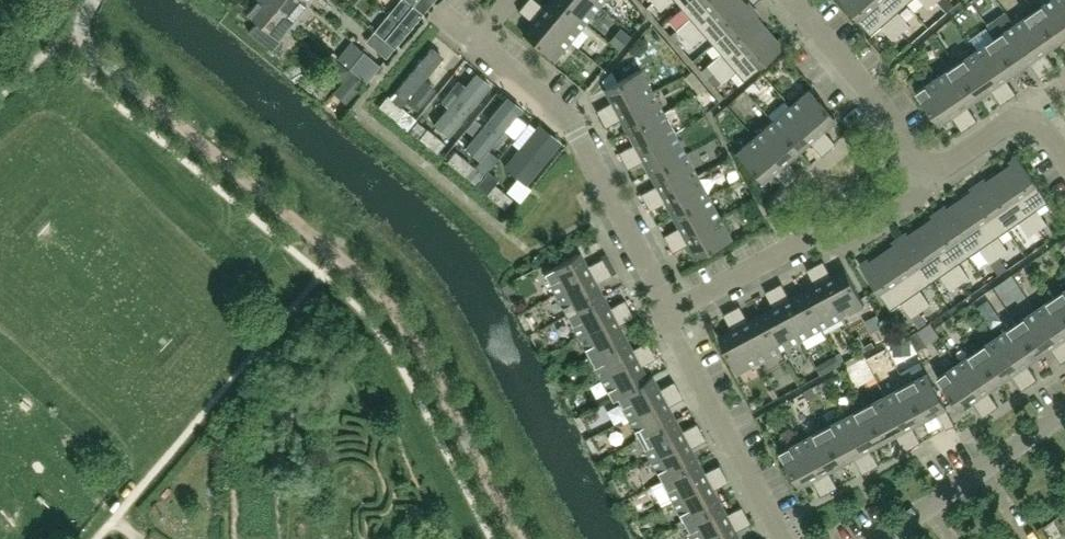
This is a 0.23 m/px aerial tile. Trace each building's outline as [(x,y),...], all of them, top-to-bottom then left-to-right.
[(279,40),(290,26),(293,28),(297,24),(268,0),(256,0),(257,0),(246,12),(257,21),(248,31),(275,54),(283,45),(282,42),(279,40)] [(303,0),(268,0),(297,24),(300,20),(297,17),(308,4),(303,0)] [(413,5),(423,13),(434,0),(417,0),(413,5)] [(558,0),(553,0),(546,9),(535,0),(527,0),(524,4),(569,41),(585,22),(558,0)] [(596,0),(558,0),(585,22),(600,4),(596,0)] [(652,2),(653,3),(647,8),(653,16),(672,0),(654,0),(652,2)] [(727,0),(691,0),(681,9),(689,18),(669,36),(677,44),(677,43),(727,0)] [(691,0),(674,0),(681,9),(691,0)] [(742,0),(727,0),(677,43),(677,44),(684,52),(704,35),(711,43),(712,45),(751,11),(742,0)] [(873,0),(841,0),(871,35),(882,26),(893,39),(901,33),(873,0)] [(904,0),(873,0),(901,33),(910,25),(898,12),(908,4),(904,0)] [(936,0),(922,0),(929,8),(937,1),(936,0)] [(951,0),(936,0),(937,1),(946,12),(955,5),(951,0)] [(1057,0),(1050,0),(1035,11),(1057,42),(1064,36),(1064,12),(1057,0)] [(1064,12),(1064,0),(1057,0),(1064,12)] [(569,41),(524,4),(519,11),(534,23),(524,35),(553,60),(569,41)] [(409,30),(423,13),(413,5),(399,22),(409,30)] [(715,74),(767,29),(751,11),(712,45),(720,54),(707,66),(715,74)] [(1057,42),(1035,11),(1015,24),(1048,72),(1056,67),(1044,50),(1057,42)] [(395,47),(409,30),(399,22),(385,38),(395,47)] [(1048,72),(1015,24),(995,38),(1017,69),(1029,61),(1040,77),(1048,72)] [(620,27),(609,41),(619,50),(631,35),(620,27)] [(735,71),(744,81),(782,47),(767,29),(715,74),(721,82),(735,71)] [(395,47),(385,38),(380,34),(372,44),(387,57),(395,47)] [(1017,69),(995,38),(976,51),(1009,99),(1017,94),(1005,77),(1017,69)] [(415,110),(458,62),(440,45),(396,93),(415,110)] [(365,83),(379,66),(361,51),(347,68),(365,83)] [(1009,99),(976,51),(956,65),(978,96),(990,88),(1001,104),(1009,99)] [(349,70),(333,58),(325,69),(341,81),(349,70)] [(978,96),(956,65),(936,78),(969,126),(978,120),(967,104),(978,96)] [(600,118),(651,91),(640,69),(606,88),(614,101),(596,110),(600,118)] [(350,71),(341,82),(354,94),(364,82),(350,71)] [(446,111),(432,129),(448,142),(489,90),(474,78),(464,92),(456,85),(440,106),(446,111)] [(969,126),(936,78),(917,92),(938,123),(951,115),(962,131),(969,126)] [(834,118),(809,89),(790,105),(828,149),(835,143),(822,129),(834,118)] [(629,130),(663,112),(651,91),(600,118),(605,127),(622,118),(629,130)] [(406,110),(388,96),(379,106),(397,120),(406,110)] [(747,97),(732,106),(743,124),(758,116),(747,97)] [(828,149),(790,105),(772,121),(797,150),(808,141),(821,156),(828,149)] [(407,129),(415,120),(405,112),(398,121),(407,128),(407,129)] [(623,160),(674,133),(663,112),(629,130),(636,143),(619,152),(623,160)] [(797,150),(772,121),(754,137),(792,181),(799,174),(786,159),(797,150)] [(445,143),(427,128),(419,138),(437,153),(445,143)] [(538,129),(502,170),(526,191),(561,150),(538,129)] [(652,172),(685,154),(674,133),(623,160),(627,169),(645,159),(652,172)] [(792,181),(754,137),(735,153),(760,182),(772,172),(785,186),(792,181)] [(473,166),(455,151),(447,161),(465,176),(473,166)] [(646,202),(697,175),(685,154),(652,172),(658,185),(641,194),(646,202)] [(1049,201),(1019,159),(1000,173),(1039,229),(1047,224),(1037,209),(1049,201)] [(1039,229),(1000,173),(980,186),(1009,229),(1019,222),(1029,236),(1039,229)] [(674,214),(708,196),(697,175),(646,202),(650,210),(667,201),(674,214)] [(513,199),(495,184),(486,194),(504,209),(513,199)] [(1009,229),(980,186),(960,200),(999,256),(1008,250),(998,236),(1009,229)] [(668,245),(719,217),(708,196),(674,214),(681,226),(663,236),(668,245)] [(999,256),(960,200),(941,213),(970,256),(980,249),(990,263),(999,256)] [(970,256),(941,213),(921,227),(960,284),(969,277),(959,263),(970,256)] [(697,256),(730,238),(719,217),(668,245),(672,252),(689,243),(697,256)] [(960,284),(921,227),(901,240),(930,283),(941,275),(951,290),(960,284)] [(930,283),(901,240),(881,254),(920,311),(930,304),(920,290),(930,283)] [(555,293),(606,266),(602,258),(585,267),(578,254),(544,272),(555,293)] [(920,311),(881,254),(862,268),(891,310),(902,302),(912,316),(920,311)] [(999,256),(990,263),(999,274),(1007,268),(999,256)] [(865,305),(847,271),(833,278),(824,261),(816,265),(843,316),(865,305)] [(843,316),(816,265),(807,270),(817,287),(804,294),(822,327),(843,316)] [(600,296),(594,284),(611,275),(606,266),(555,293),(567,314),(600,296)] [(822,327),(804,294),(791,300),(782,283),(774,288),(801,339),(822,327)] [(801,339),(774,288),(765,292),(775,309),(762,316),(780,350),(801,339)] [(1056,296),(1064,309),(1064,290),(1056,296)] [(578,336),(629,308),(625,300),(607,309),(600,296),(567,314),(578,336)] [(1056,296),(1036,310),(1064,352),(1064,309),(1056,296)] [(780,350),(762,316),(750,323),(740,305),(731,310),(759,361),(780,350)] [(623,339),(616,326),(634,317),(629,308),(578,336),(589,357),(623,339)] [(759,361),(731,310),(724,314),(733,332),(720,339),(738,373),(759,361)] [(1036,310),(1016,323),(1038,355),(1050,347),(1061,363),(1064,360),(1064,352),(1036,310)] [(877,314),(865,321),(871,333),(883,327),(877,314)] [(1038,355),(1016,323),(997,337),(1030,385),(1037,379),(1026,363),(1038,355)] [(883,328),(872,334),(876,342),(888,337),(883,328)] [(917,331),(910,336),(917,350),(926,344),(917,331)] [(910,337),(892,338),(893,356),(911,355),(910,337)] [(1030,385),(997,337),(977,350),(999,382),(1011,373),(1022,390),(1030,385)] [(601,378),(652,351),(647,342),(630,351),(623,339),(589,357),(601,378)] [(999,382),(977,350),(957,364),(990,412),(999,406),(987,390),(999,382)] [(645,380),(638,368),(656,358),(652,351),(601,378),(612,399),(617,397),(645,380)] [(836,354),(828,358),(833,368),(841,364),(836,354)] [(990,412),(957,364),(938,377),(959,409),(972,400),(983,417),(990,412)] [(946,406),(928,373),(907,384),(925,418),(937,411),(946,429),(955,424),(946,407),(946,406)] [(628,418),(679,390),(674,381),(657,391),(650,377),(645,380),(617,397),(628,418)] [(925,418),(907,384),(886,395),(913,446),(921,442),(912,425),(925,418)] [(673,420),(666,407),(683,398),(679,390),(628,418),(639,438),(673,420)] [(913,446),(886,395),(865,407),(883,440),(895,434),(905,451),(913,446)] [(883,440),(865,407),(844,418),(871,469),(879,465),(870,447),(883,440)] [(871,469),(844,418),(822,429),(841,463),(853,456),(863,473),(871,469)] [(650,459),(701,432),(697,423),(679,432),(673,420),(639,438),(650,459)] [(841,463),(822,429),(801,440),(829,492),(838,487),(828,469),(841,463)] [(695,462),(688,449),(705,440),(701,432),(650,459),(661,480),(695,462)] [(829,492),(801,440),(780,452),(798,485),(812,478),(821,496),(829,492)] [(673,501),(724,474),(719,465),(702,474),(695,462),(661,480),(673,501)] [(718,504),(710,491),(728,481),(724,474),(673,501),(684,522),(718,504)] [(336,493),(337,506),(356,505),(355,492),(336,493)] [(746,516),(741,507),(724,516),(718,504),(684,522),(693,538),(703,538),(746,516)] [(733,532),(750,523),(746,516),(703,538),(736,538),(733,532)]
